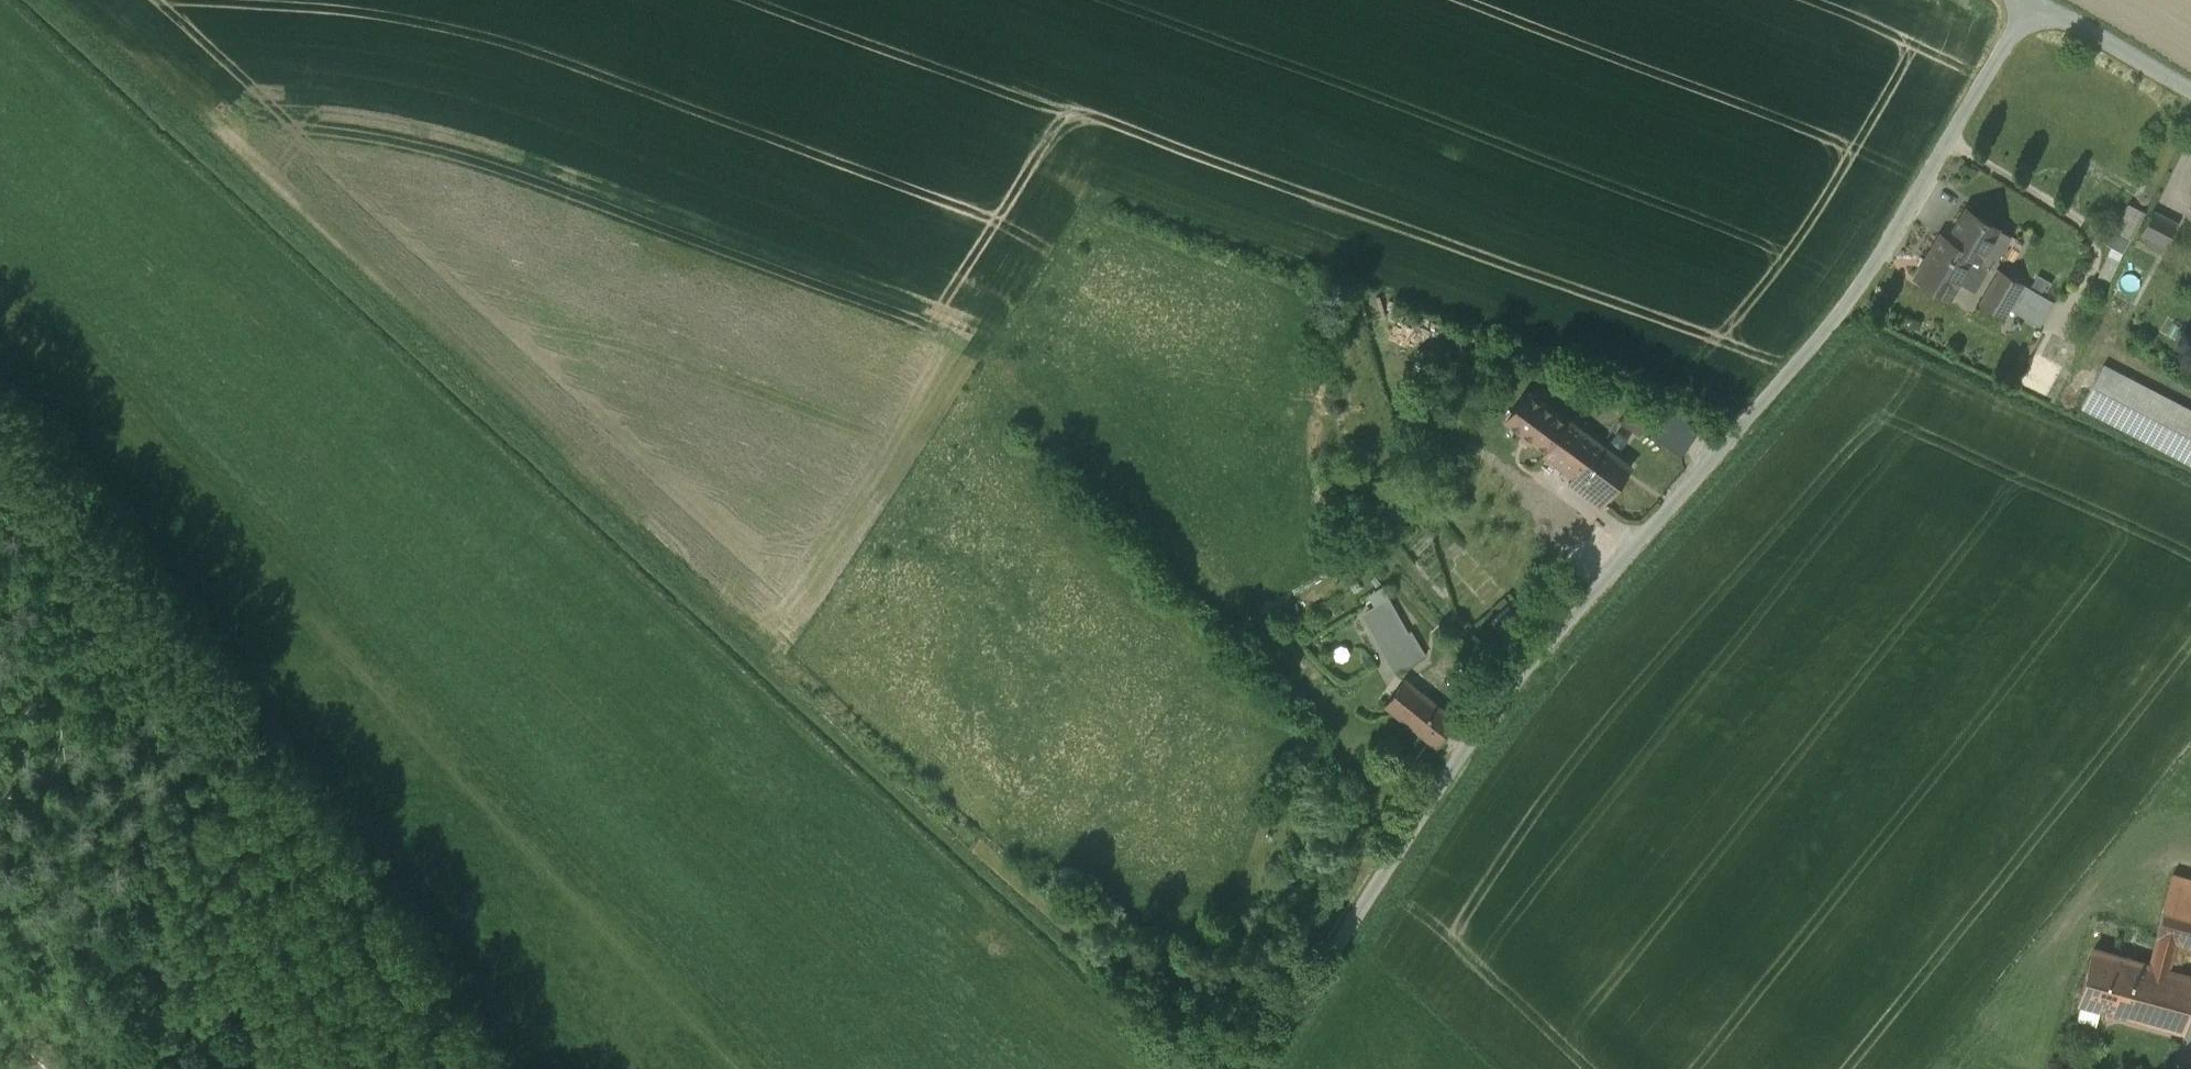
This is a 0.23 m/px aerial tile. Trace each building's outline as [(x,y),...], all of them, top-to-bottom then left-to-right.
[(2009,226),(1963,201),(1947,231),(1931,222),(1905,272),(1947,294),(1957,276),(1977,287),(2009,226)] [(2135,201),(2112,256),(2127,263),(2150,207),(2135,201)] [(2176,219),(2157,209),(2143,235),(2162,245),(2176,219)] [(2069,369),(2076,358),(2049,341),(2042,352),(2069,369)] [(2104,360),(2081,405),(2190,462),(2190,405),(2104,360)] [(1635,462),(1530,384),(1506,417),(1545,446),(1536,458),(1602,507),(1635,462)] [(1645,432),(1663,411),(1647,398),(1629,419),(1645,432)] [(1398,578),(1354,602),(1388,666),(1439,639),(1422,608),(1416,611),(1398,578)] [(1410,672),(1388,700),(1440,740),(1462,712),(1410,672)] [(2150,964),(2168,969),(2175,942),(2190,946),(2190,880),(2173,875),(2156,936),(2158,936),(2150,964)] [(2150,964),(2094,949),(2079,1003),(2182,1032),(2190,999),(2190,975),(2168,969),(2150,964)]
